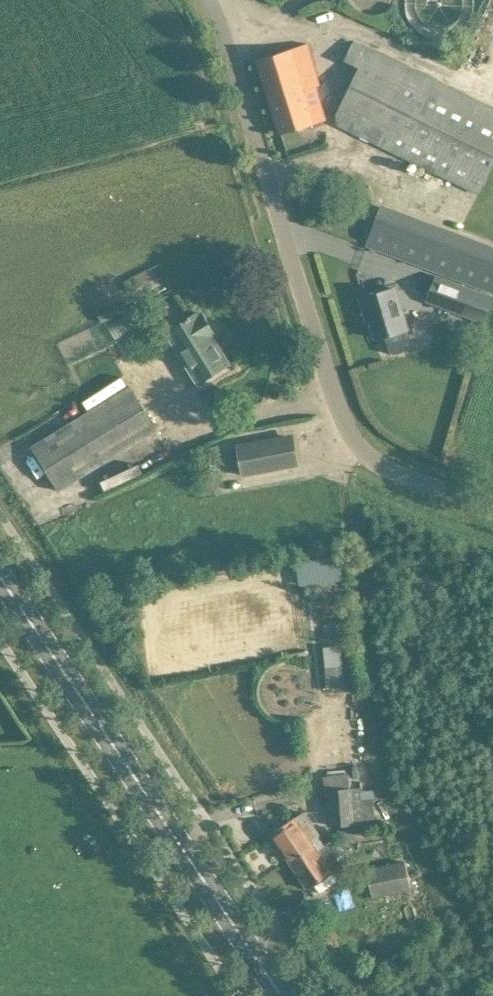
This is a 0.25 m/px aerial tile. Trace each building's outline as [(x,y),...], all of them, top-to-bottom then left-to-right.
[(355,132),(479,193),(492,165),(492,109),(371,50),(353,42),(344,60),(359,67),(336,114),(337,123),(355,132)] [(281,134),(326,119),(314,78),(318,77),(307,43),(257,60),(281,134)] [(421,266),(492,293),(492,254),(378,211),(366,245),(421,266)] [(436,274),(426,301),(483,323),(486,313),(492,295),(436,274)] [(376,338),(407,329),(395,288),(361,297),(366,314),(369,313),(376,338)] [(97,319),(102,335),(129,327),(125,311),(97,319)] [(201,380),(211,373),(228,363),(207,329),(209,328),(200,312),(190,318),(189,317),(169,329),(201,380)] [(120,378),(160,362),(156,351),(115,367),(120,378)] [(58,490),(75,480),(160,428),(133,385),(31,446),(58,490)] [(298,464),(294,444),(293,441),(292,439),(288,436),(285,436),(282,436),(237,444),(243,475),(298,464)] [(326,666),(327,690),(345,690),(344,665),(326,666)] [(309,743),(305,717),(298,718),(302,744),(309,743)] [(362,786),(350,786),(349,774),(328,776),(332,825),(365,823),(364,814),(368,813),(367,797),(363,797),(362,786)] [(287,823),(271,834),(289,860),(312,845),(320,840),(302,813),(287,823)] [(312,845),(289,860),(307,888),(324,877),(338,867),(323,845),(321,842),(320,840),(312,845)] [(404,860),(367,868),(373,898),(411,890),(404,860)]
